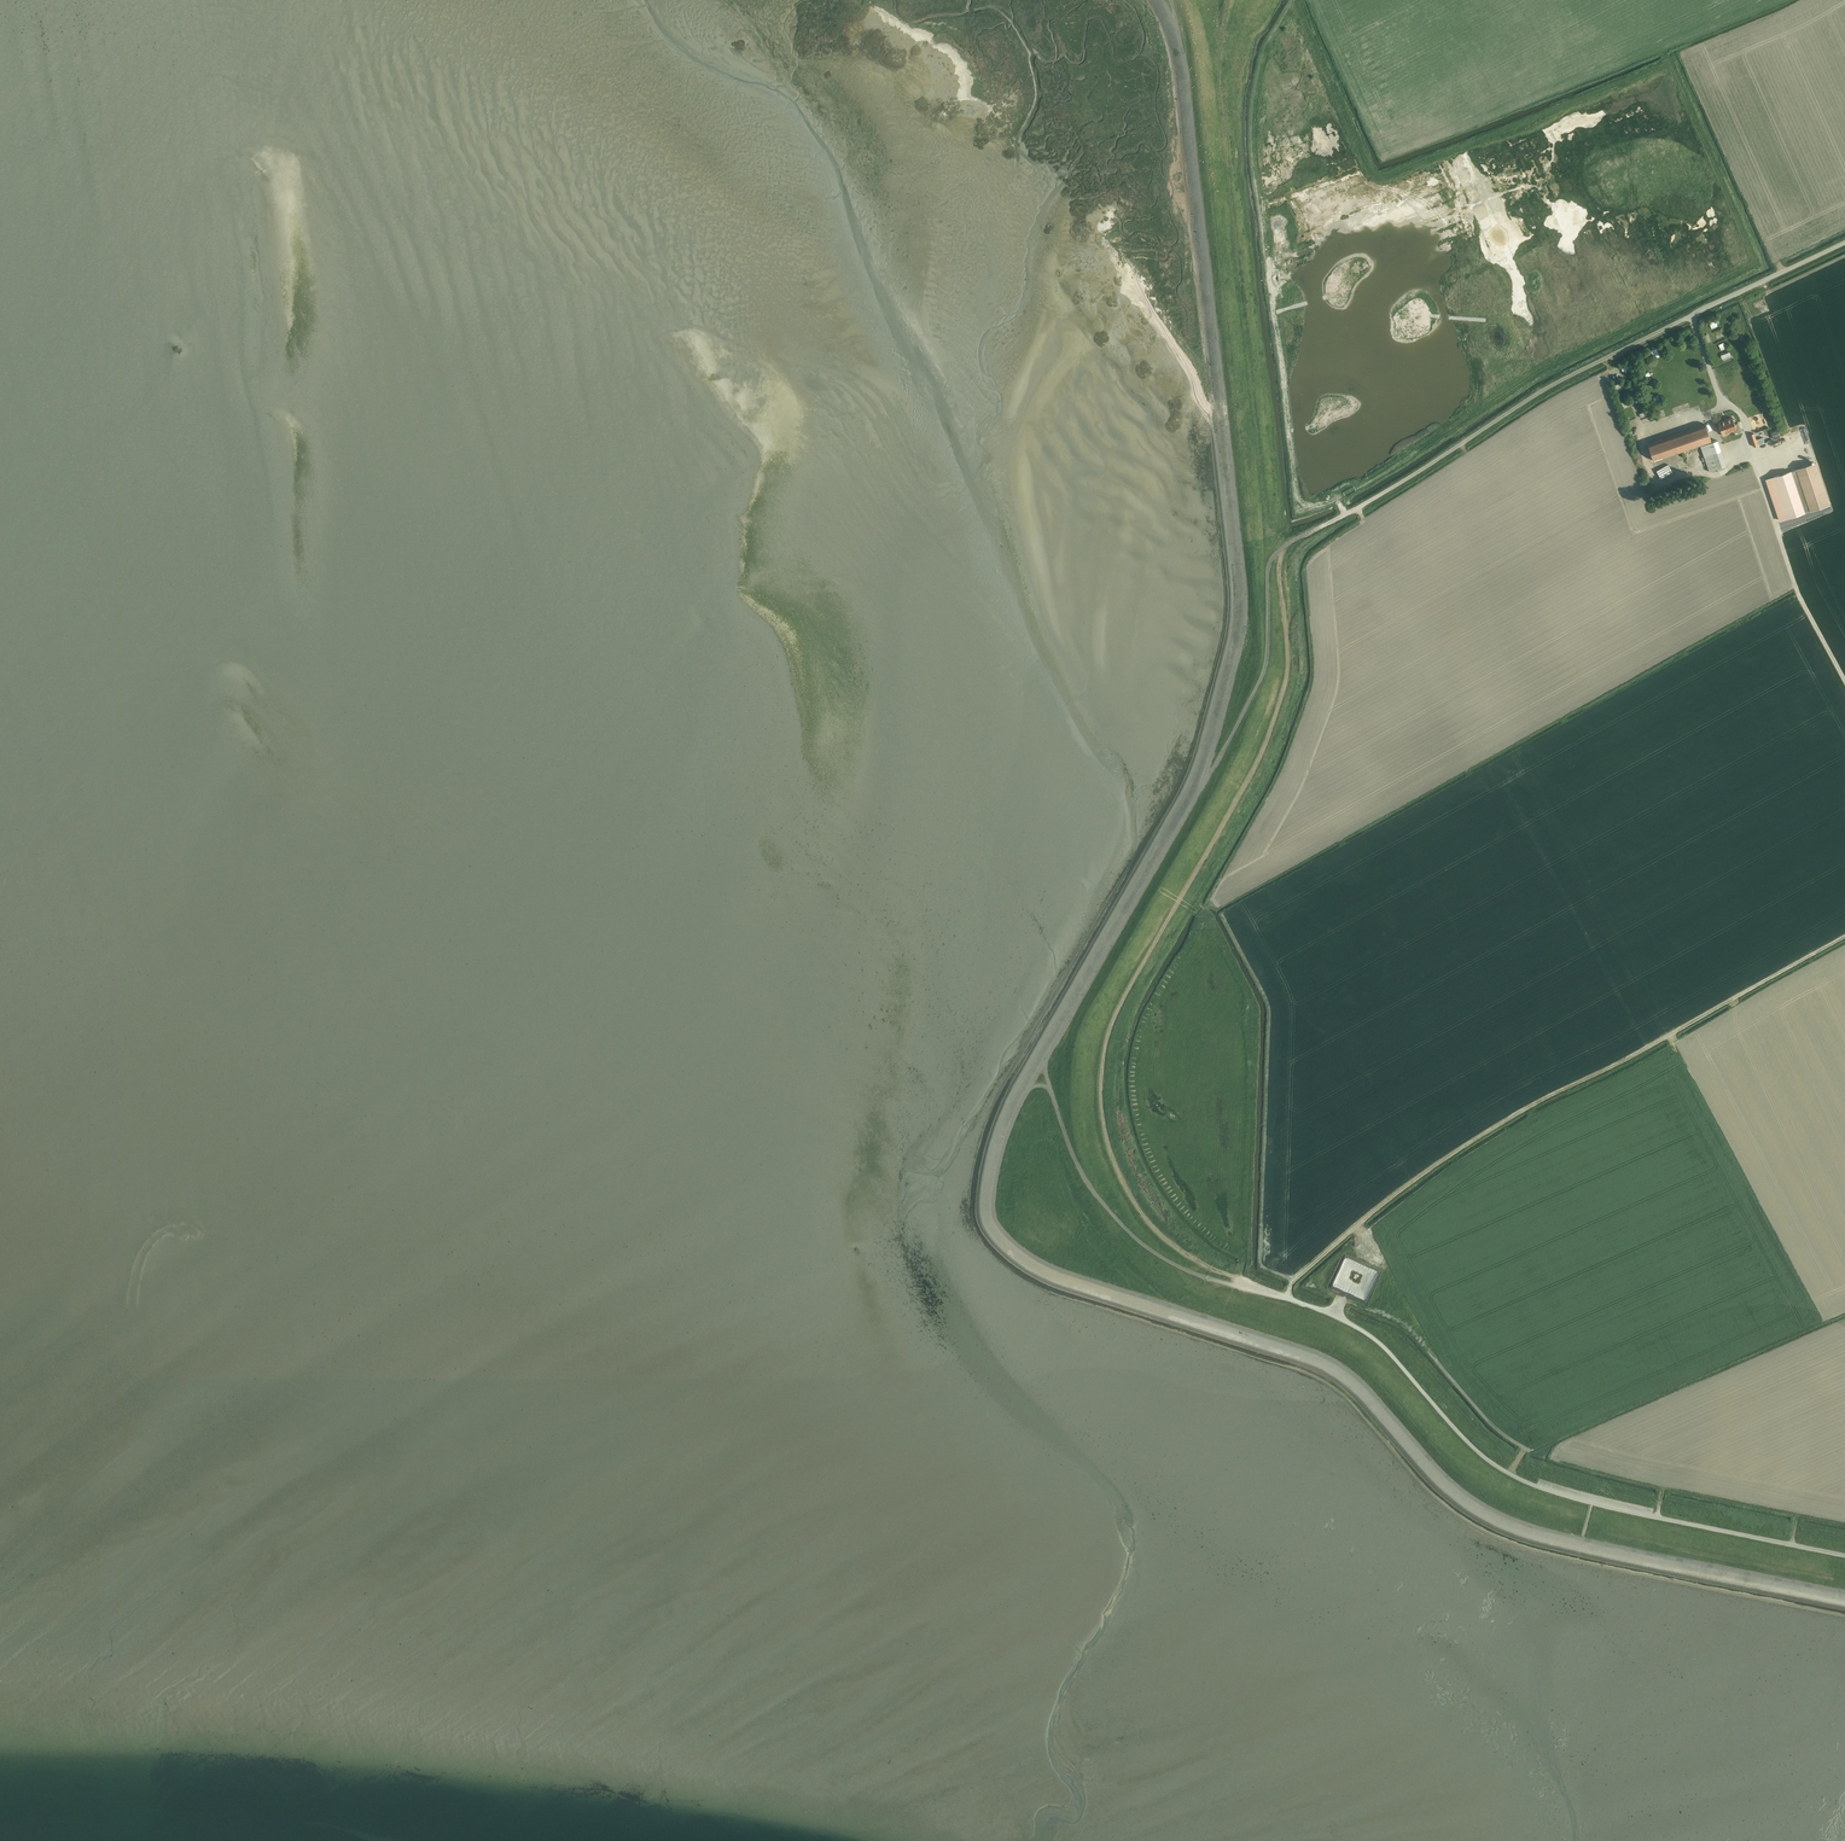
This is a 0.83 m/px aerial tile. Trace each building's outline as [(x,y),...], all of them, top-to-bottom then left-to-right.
[(1353,286),(1343,287),(1344,295),(1354,294),(1353,286)] [(1682,331),(1675,333),(1677,339),(1684,337),(1682,331)] [(1726,349),(1728,353),(1736,350),(1734,345),(1726,349)] [(1626,361),(1629,367),(1635,364),(1633,358),(1626,361)] [(1767,408),(1761,409),(1764,421),(1770,420),(1767,408)] [(1733,417),(1725,420),(1729,431),(1735,429),(1737,433),(1741,431),(1738,423),(1735,424),(1733,417)] [(1729,431),(1725,420),(1718,422),(1722,434),(1729,431)] [(1653,461),(1711,441),(1705,424),(1647,443),(1653,461)] [(1749,434),(1754,446),(1765,442),(1763,436),(1756,439),(1754,432),(1749,434)] [(1709,471),(1726,465),(1717,440),(1700,446),(1709,471)] [(1816,463),(1774,477),(1766,480),(1779,520),(1804,511),(1829,503),(1816,463)] [(1668,465),(1661,468),(1656,471),(1660,478),(1672,472),(1668,465)] [(1065,1192),(1057,1195),(1061,1210),(1070,1207),(1065,1192)] [(1343,1285),(1370,1295),(1380,1270),(1374,1269),(1373,1272),(1369,1272),(1364,1284),(1357,1281),(1359,1281),(1344,1275),(1344,1261),(1337,1280),(1337,1281),(1345,1285),(1343,1285)]
